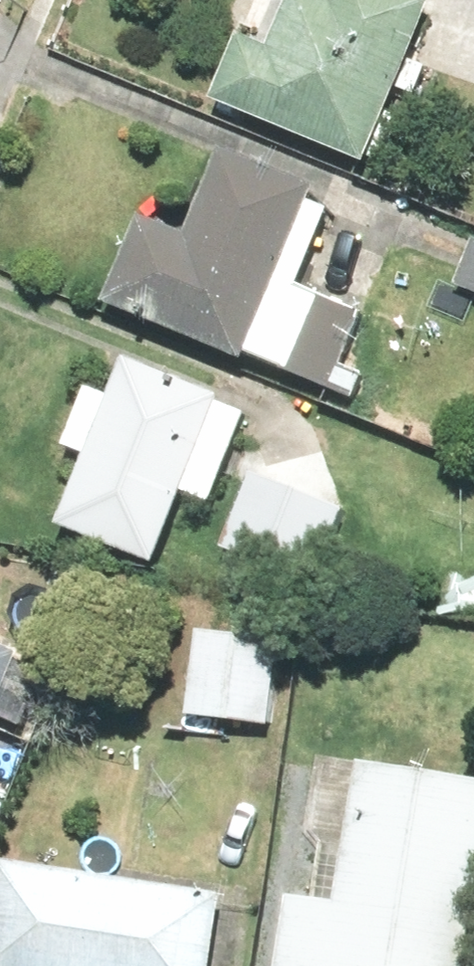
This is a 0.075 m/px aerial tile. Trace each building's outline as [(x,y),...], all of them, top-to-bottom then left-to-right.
[(435,0),(293,0),(275,45),(244,32),(217,102),(369,163),(435,0)] [(339,208),(320,200),(326,185),(225,146),(191,233),(148,216),(115,301),(157,318),(156,322),(340,391),(374,306),(310,280),(339,208)] [(462,284),(473,289),(473,255),(462,284)] [(67,444),(91,455),(62,524),(158,564),(189,489),(217,501),(255,409),(131,358),(117,392),(93,382),(67,444)] [(447,606),(473,610),(473,572),(453,569),(447,606)] [(283,625),(201,620),(195,713),(277,718),(283,625)] [(32,646),(0,633),(0,721),(32,646)] [(368,754),(353,842),(328,838),(319,893),(294,889),(282,965),(473,965),(473,961),(473,771),(368,754)] [(5,858),(0,898),(0,965),(225,965),(236,889),(5,858)]
